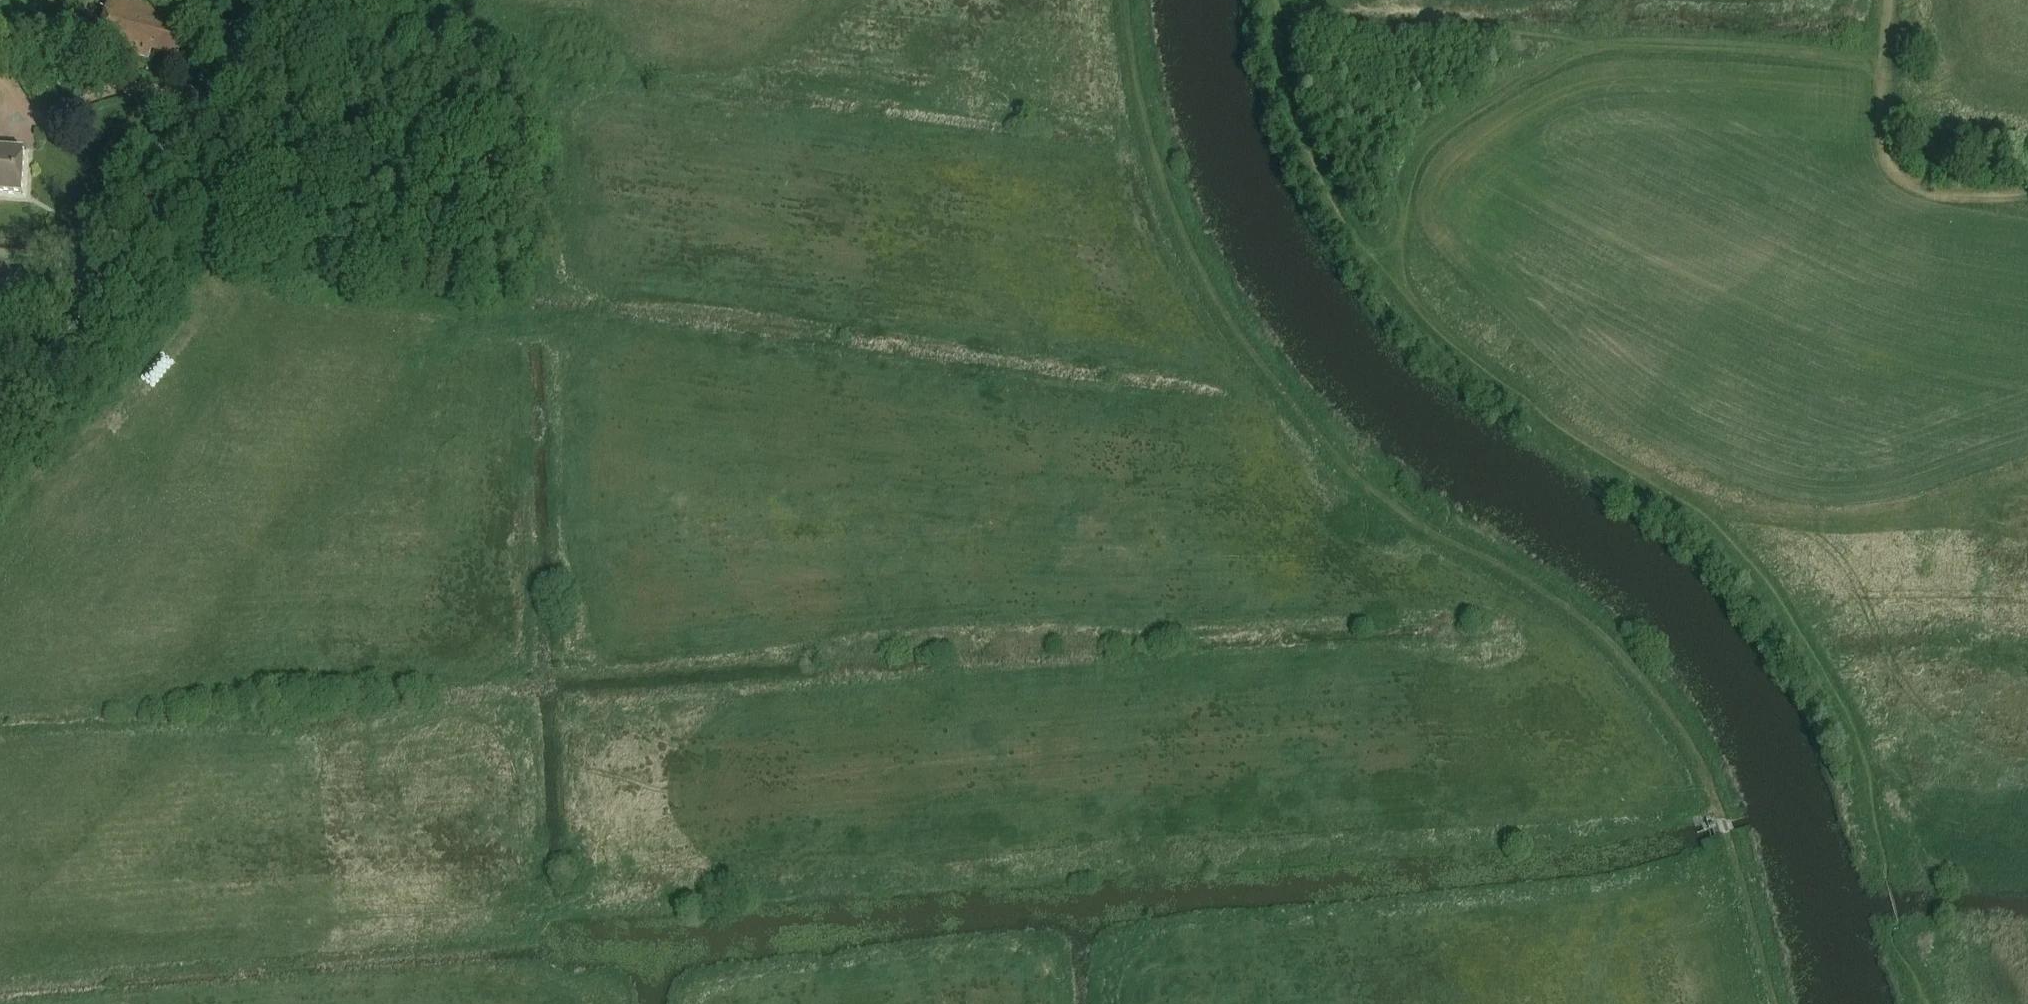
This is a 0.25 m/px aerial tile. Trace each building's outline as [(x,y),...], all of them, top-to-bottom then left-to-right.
[(97,47),(149,59),(151,52),(178,58),(185,30),(163,24),(165,14),(147,9),(149,0),(147,0),(113,0),(113,1),(110,0),(109,0),(97,47)] [(22,194),(24,149),(0,147),(0,192),(22,194)]
